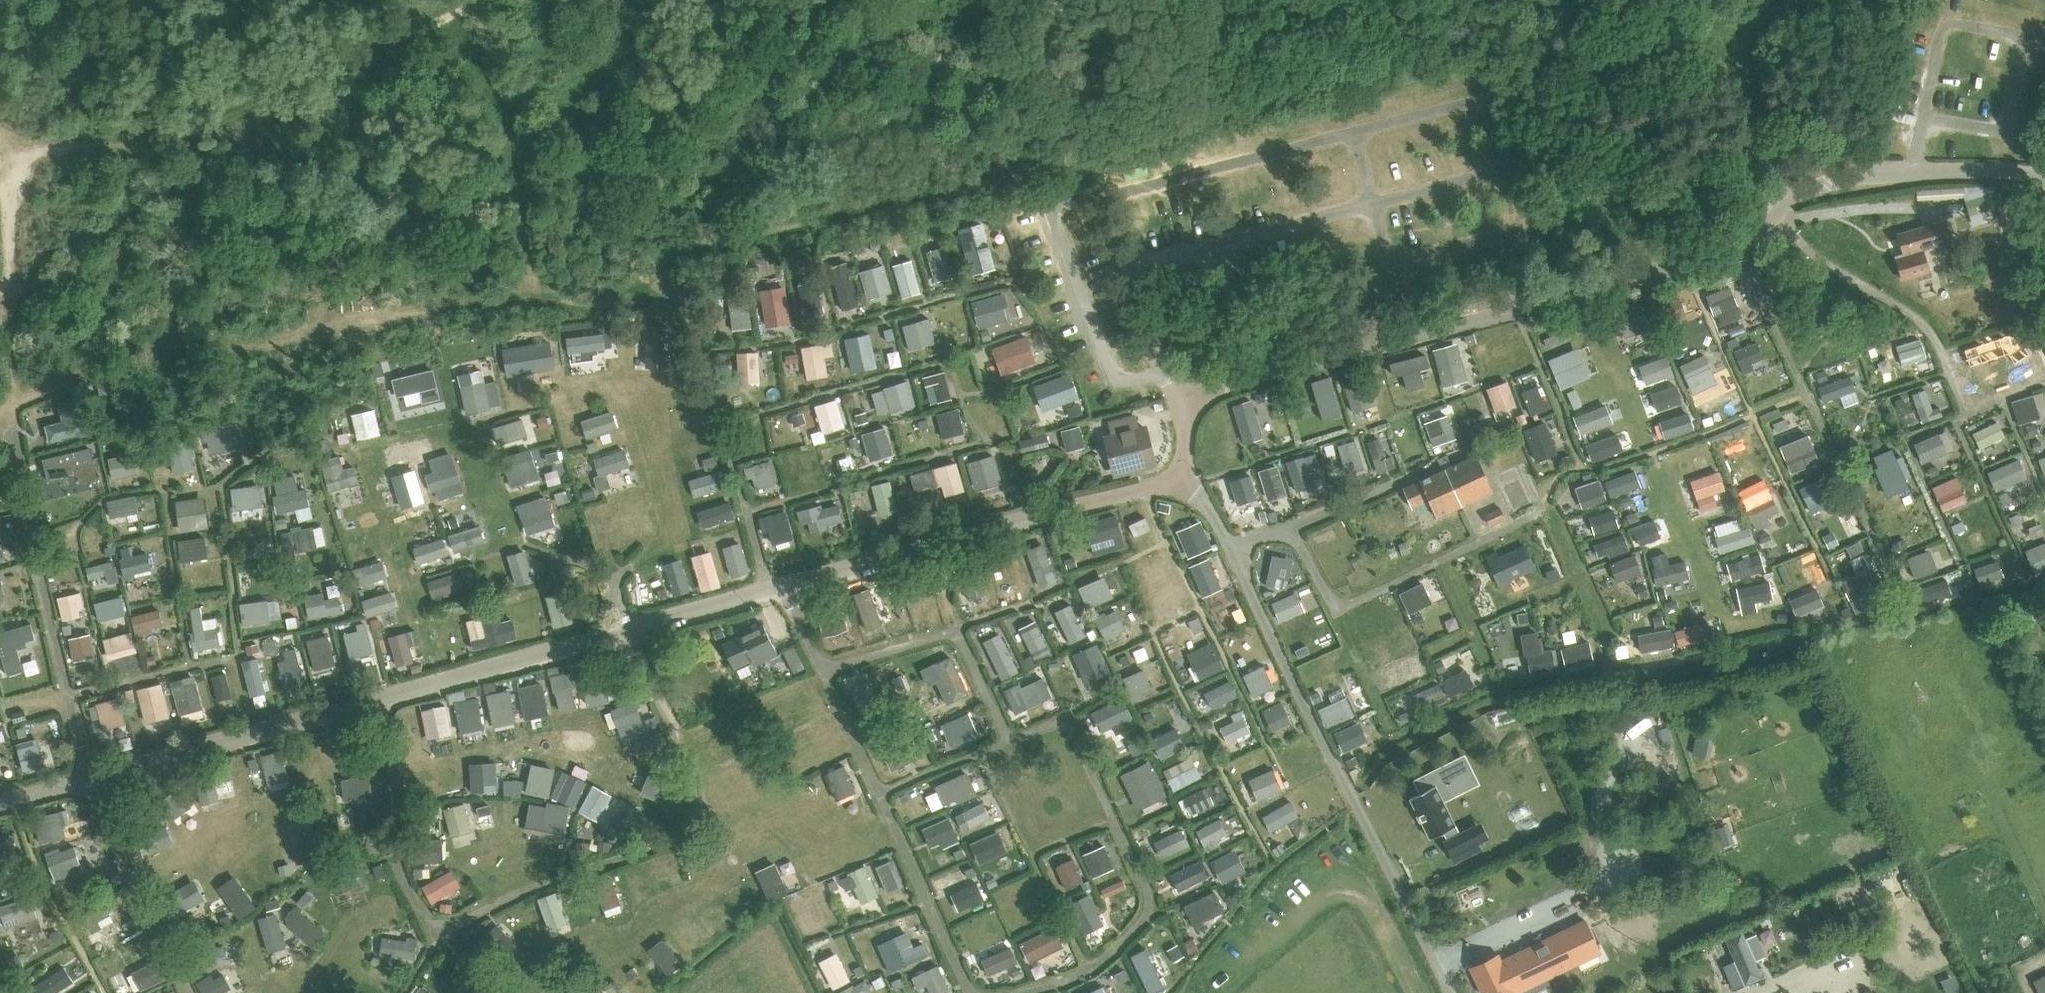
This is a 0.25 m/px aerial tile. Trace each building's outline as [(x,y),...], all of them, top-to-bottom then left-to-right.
[(1997,191),(1965,201),(1969,214),(1971,224),(1987,220),(1984,210),(2000,205),(2001,205),(1997,191)] [(2009,203),(1998,206),(2002,221),(2014,218),(2009,203)] [(1922,250),(1952,240),(1946,221),(1902,235),(1908,254),(1895,258),(1901,279),(1929,270),(1922,250)] [(970,275),(995,268),(982,223),(958,230),(970,275)] [(879,238),(869,241),(872,250),(882,248),(879,238)] [(952,275),(944,247),(927,252),(935,280),(952,275)] [(809,257),(795,261),(797,267),(810,263),(809,257)] [(902,295),(918,291),(910,261),(893,265),(902,295)] [(846,263),(830,267),(842,310),(857,306),(846,263)] [(868,295),(890,289),(883,266),(861,272),(868,295)] [(798,286),(807,318),(823,313),(814,281),(798,286)] [(1689,286),(1676,292),(1686,314),(1698,308),(1689,286)] [(1714,314),(1736,306),(1729,287),(1707,296),(1714,314)] [(761,292),(767,325),(788,322),(782,288),(761,292)] [(728,291),(733,330),(750,328),(745,289),(728,291)] [(1003,308),(1006,307),(1002,295),(973,303),(979,326),(1005,319),(1003,308)] [(1679,299),(1650,310),(1655,325),(1684,315),(1679,299)] [(1638,301),(1613,311),(1624,339),(1650,329),(1638,301)] [(917,343),(916,337),(931,333),(928,319),(903,326),(908,345),(917,343)] [(670,329),(649,328),(648,368),(669,368),(670,329)] [(892,328),(884,330),(887,342),(895,340),(892,328)] [(989,331),(981,333),(983,342),(991,340),(989,331)] [(1044,331),(1035,335),(1037,340),(1042,342),(1048,340),(1044,331)] [(1474,334),(1465,336),(1468,345),(1477,343),(1474,334)] [(846,342),(851,361),(872,356),(866,337),(846,342)] [(1735,339),(1725,344),(1728,350),(1738,345),(1735,339)] [(1902,365),(1925,358),(1919,340),(1896,346),(1902,365)] [(1012,341),(990,349),(995,361),(999,359),(1003,370),(1021,364),(1012,341)] [(834,357),(832,342),(802,347),(807,376),(825,373),(823,359),(834,357)] [(1749,363),(1761,358),(1755,344),(1734,352),(1743,373),(1752,369),(1749,363)] [(1445,385),(1463,380),(1454,346),(1436,351),(1445,385)] [(1578,347),(1549,359),(1562,390),(1591,378),(1578,347)] [(572,380),(588,377),(583,349),(567,352),(572,380)] [(1869,375),(1889,369),(1883,349),(1863,354),(1869,375)] [(1408,359),(1420,392),(1439,386),(1427,352),(1408,359)] [(739,354),(741,383),(758,382),(757,353),(739,354)] [(797,354),(785,356),(787,364),(799,362),(797,354)] [(1686,381),(1710,370),(1703,356),(1680,366),(1686,381)] [(1667,379),(1673,377),(1666,357),(1639,367),(1646,384),(1666,376),(1667,379)] [(381,362),(372,364),(375,376),(384,374),(381,362)] [(1343,369),(1335,371),(1337,379),(1346,376),(1343,369)] [(1825,371),(1816,375),(1819,382),(1828,379),(1825,371)] [(943,372),(923,378),(926,387),(934,385),(939,401),(950,398),(943,372)] [(1039,383),(1048,408),(1069,401),(1060,376),(1039,383)] [(1823,401),(1853,391),(1848,378),(1818,388),(1823,401)] [(491,410),(485,382),(460,387),(466,415),(491,410)] [(891,409),(912,403),(906,382),(885,388),(891,409)] [(1352,411),(1372,404),(1365,382),(1350,387),(1349,383),(1344,385),(1352,411)] [(1495,411),(1514,404),(1506,382),(1487,389),(1495,411)] [(1694,394),(1704,418),(1732,406),(1721,382),(1694,394)] [(1656,410),(1680,402),(1675,386),(1651,394),(1656,410)] [(1326,419),(1341,415),(1333,387),(1318,392),(1326,419)] [(1536,387),(1522,393),(1531,415),(1549,407),(1546,399),(1541,401),(1536,387)] [(436,422),(453,416),(445,389),(427,394),(436,422)] [(1573,389),(1565,393),(1572,409),(1580,406),(1573,389)] [(1939,408),(1931,411),(1924,391),(1912,395),(1922,423),(1942,416),(1939,408)] [(1263,393),(1255,395),(1257,403),(1265,400),(1263,393)] [(2018,425),(2039,419),(2032,395),(2011,401),(2018,425)] [(1902,398),(1894,401),(1898,410),(1905,406),(1902,398)] [(62,421),(45,426),(49,443),(91,433),(87,415),(80,417),(76,399),(58,404),(62,421)] [(815,406),(823,430),(843,424),(835,400),(815,406)] [(1250,401),(1233,406),(1243,441),(1256,437),(1251,421),(1256,419),(1250,401)] [(1080,405),(1067,410),(1071,419),(1083,414),(1080,405)] [(1580,433),(1611,422),(1604,406),(1574,417),(1580,433)] [(359,438),(379,433),(373,410),(354,415),(359,438)] [(943,437),(962,432),(957,410),(938,414),(943,437)] [(529,412),(492,424),(499,444),(535,432),(529,412)] [(588,437),(616,428),(611,413),(583,422),(588,437)] [(802,413),(791,417),(794,427),(805,423),(802,413)] [(866,413),(856,416),(858,425),(869,422),(866,413)] [(1693,429),(1687,413),(1660,422),(1666,439),(1693,429)] [(1138,426),(1135,414),(1107,421),(1110,433),(1102,435),(1113,478),(1129,473),(1130,477),(1146,473),(1145,470),(1157,466),(1147,423),(1138,426)] [(546,416),(537,419),(540,428),(549,425),(546,416)] [(1432,421),(1425,423),(1430,437),(1432,445),(1455,438),(1447,416),(1432,421)] [(927,419),(918,421),(920,429),(929,427),(927,419)] [(1784,419),(1772,424),(1775,432),(1787,427),(1784,419)] [(1544,423),(1524,431),(1536,461),(1555,453),(1544,423)] [(1979,448),(2003,437),(1997,423),(1973,434),(1979,448)] [(211,451),(242,445),(239,424),(207,430),(211,451)] [(1079,424),(1061,429),(1066,450),(1085,446),(1079,424)] [(2035,425),(2027,428),(2029,437),(2038,434),(2035,425)] [(869,459),(891,452),(885,428),(863,435),(869,459)] [(1047,432),(1018,439),(1022,451),(1049,444),(1047,432)] [(1592,461),(1621,449),(1615,434),(1586,446),(1592,461)] [(1922,462),(1945,452),(1937,434),(1914,444),(1922,462)] [(857,437),(849,439),(852,448),(860,446),(857,437)] [(190,455),(194,454),(190,439),(167,445),(175,473),(194,468),(190,455)] [(1391,457),(1385,459),(1379,440),(1368,444),(1378,472),(1394,466),(1391,457)] [(596,441),(587,444),(590,453),(599,450),(596,441)] [(2041,441),(2032,444),(2035,452),(2043,449),(2041,441)] [(1791,472),(1818,461),(1812,445),(1784,456),(1791,472)] [(124,455),(109,459),(114,479),(137,473),(130,446),(122,447),(124,455)] [(600,475),(628,466),(623,450),(595,460),(600,475)] [(508,474),(534,466),(530,451),(504,458),(508,474)] [(558,451),(546,454),(548,463),(560,460),(558,451)] [(93,452),(71,457),(77,489),(99,484),(93,452)] [(1436,518),(1493,492),(1475,454),(1402,488),(1411,509),(1427,502),(1436,518)] [(715,456),(708,459),(711,469),(718,467),(715,456)] [(974,491),(1000,483),(993,456),(967,463),(974,491)] [(1570,456),(1563,458),(1566,467),(1573,464),(1570,456)] [(1296,491),(1311,486),(1302,457),(1287,462),(1296,491)] [(295,458),(271,463),(274,480),(299,474),(295,458)] [(1996,490),(2025,477),(2017,460),(1988,473),(1996,490)] [(752,477),(756,489),(775,483),(769,461),(744,469),(747,478),(752,477)] [(938,484),(942,483),(946,495),(963,490),(955,463),(934,469),(938,484)] [(1757,463),(1733,475),(1742,493),(1766,481),(1757,463)] [(426,476),(431,491),(459,482),(454,466),(426,476)] [(330,490),(358,482),(353,467),(326,475),(330,490)] [(1284,494),(1275,467),(1260,472),(1268,498),(1284,494)] [(1937,467),(1928,471),(1931,478),(1940,474),(1937,467)] [(268,469),(259,470),(260,479),(269,478),(268,469)] [(1610,497),(1640,486),(1634,472),(1605,482),(1610,497)] [(1697,499),(1723,490),(1717,473),(1691,482),(1697,499)] [(695,496),(718,488),(713,474),(690,481),(695,496)] [(1230,482),(1237,505),(1256,498),(1249,476),(1230,482)] [(65,477),(32,485),(43,532),(76,525),(65,477)] [(1808,505),(1829,495),(1822,479),(1800,490),(1808,505)] [(1583,508),(1606,499),(1599,482),(1576,489),(1583,508)] [(879,513),(893,510),(886,483),(872,486),(879,513)] [(234,509),(261,506),(259,486),(231,489),(234,509)] [(593,488),(582,491),(585,501),(596,498),(593,488)] [(1943,510),(1965,501),(1960,488),(1937,497),(1943,510)] [(279,512),(308,505),(305,490),(276,497),(279,512)] [(860,490),(850,493),(851,500),(862,497),(860,490)] [(566,491),(555,494),(559,505),(569,502),(566,491)] [(1023,493),(1010,497),(1012,505),(1026,501),(1023,493)] [(2006,493),(1999,496),(2002,505),(2010,501),(2006,493)] [(111,517),(137,512),(134,496),(108,502),(111,517)] [(1773,508),(1776,507),(1771,496),(1748,507),(1759,529),(1769,523),(1766,516),(1775,511),(1773,508)] [(204,525),(199,501),(178,504),(182,529),(204,525)] [(1302,502),(1294,504),(1297,512),(1304,510),(1302,502)] [(704,527),(732,518),(728,503),(699,511),(704,527)] [(1160,503),(1159,511),(1167,513),(1169,505),(1160,503)] [(801,524),(808,522),(811,532),(826,528),(820,506),(797,512),(801,524)] [(1484,514),(1490,526),(1506,519),(1500,506),(1484,514)] [(527,534),(554,525),(549,510),(522,518),(527,534)] [(1594,533),(1617,526),(1612,511),(1589,518),(1594,533)] [(1265,512),(1259,513),(1261,523),(1268,521),(1265,512)] [(1276,512),(1268,514),(1270,523),(1278,521),(1276,512)] [(1635,512),(1624,516),(1627,524),(1638,520),(1635,512)] [(773,543),(792,538),(785,513),(760,520),(763,531),(769,530),(773,543)] [(1082,524),(1093,557),(1125,546),(1114,514),(1082,524)] [(2018,515),(2009,519),(2013,527),(2021,524),(2018,515)] [(457,518),(449,520),(452,528),(459,526),(457,518)] [(1150,529),(1145,518),(1129,525),(1135,537),(1151,529),(1150,529)] [(285,519),(275,521),(277,529),(287,527),(285,519)] [(1659,538),(1653,521),(1628,530),(1630,533),(1635,532),(1640,545),(1659,538)] [(1199,523),(1177,531),(1189,556),(1208,547),(1199,523)] [(1962,523),(1952,527),(1955,535),(1965,530),(1962,523)] [(456,551),(483,542),(478,527),(451,536),(456,551)] [(1722,552),(1753,542),(1748,527),(1717,537),(1722,552)] [(287,553),(316,547),(312,528),(283,534),(287,553)] [(1609,557),(1628,550),(1622,534),(1594,545),(1598,556),(1607,551),(1609,557)] [(1767,535),(1758,539),(1762,548),(1771,543),(1767,535)] [(181,560),(207,558),(204,539),(179,542),(181,560)] [(415,547),(420,562),(447,554),(442,539),(415,547)] [(1903,541),(1892,545),(1895,553),(1906,548),(1903,541)] [(1406,542),(1399,545),(1403,555),(1410,552),(1406,542)] [(1857,542),(1846,548),(1850,557),(1862,550),(1857,542)] [(747,572),(739,544),(724,549),(732,576),(747,572)] [(2035,575),(2044,571),(2044,544),(2026,551),(2035,575)] [(113,546),(104,548),(106,556),(115,553),(113,546)] [(1054,580),(1043,547),(1027,552),(1039,585),(1054,580)] [(1914,578),(1934,570),(1927,551),(1907,559),(1914,578)] [(509,557),(518,584),(533,580),(524,552),(509,557)] [(131,572),(150,568),(147,553),(122,559),(126,579),(133,577),(131,572)] [(702,585),(717,581),(709,553),(694,558),(702,585)] [(1734,579),(1764,570),(1759,554),(1729,564),(1734,579)] [(1000,590),(1016,585),(1007,555),(991,559),(1000,590)] [(1617,582),(1640,573),(1633,556),(1611,564),(1617,582)] [(1074,559),(1065,561),(1068,569),(1076,566),(1074,559)] [(1199,589),(1217,581),(1207,559),(1189,567),(1199,589)] [(1265,585),(1286,589),(1291,564),(1271,560),(1265,585)] [(114,561),(86,567),(89,579),(106,575),(108,583),(119,580),(114,561)] [(1685,561),(1653,569),(1657,586),(1689,578),(1685,561)] [(1980,584),(2002,576),(1997,561),(1974,569),(1980,584)] [(358,586),(385,577),(381,562),(353,570),(358,586)] [(673,594),(688,590),(680,562),(665,566),(673,594)] [(969,599),(985,594),(977,569),(961,574),(969,599)] [(1554,569),(1545,573),(1549,582),(1558,578),(1554,569)] [(1849,601),(1878,587),(1869,569),(1841,582),(1849,601)] [(237,589),(265,586),(263,572),(236,575),(237,589)] [(429,581),(434,597),(461,589),(457,573),(429,581)] [(1087,608),(1109,598),(1101,579),(1079,588),(1087,608)] [(1919,603),(1950,593),(1946,580),(1915,591),(1919,603)] [(310,581),(301,582),(302,590),(311,588),(310,581)] [(899,619),(915,615),(905,581),(890,586),(899,619)] [(1740,605),(1772,598),(1768,582),(1736,589),(1740,605)] [(1409,612),(1430,603),(1421,584),(1401,593),(1409,612)] [(1642,585),(1634,588),(1638,598),(1646,596),(1642,585)] [(666,588),(657,591),(660,598),(668,596),(666,588)] [(1797,616),(1822,605),(1815,589),(1790,600),(1797,616)] [(1663,590),(1655,592),(1657,601),(1665,599),(1663,590)] [(78,609),(83,607),(80,593),(59,598),(64,620),(80,616),(78,609)] [(368,616),(395,608),(390,593),(363,601),(368,616)] [(310,617),(340,612),(337,598),(324,601),(323,594),(306,597),(310,617)] [(555,626),(570,621),(562,594),(548,598),(555,626)] [(1280,620),(1302,610),(1295,595),(1273,605),(1280,620)] [(863,629),(879,625),(871,597),(855,602),(863,629)] [(99,619),(125,613),(121,598),(95,604),(99,619)] [(814,606),(823,637),(847,630),(839,599),(814,606)] [(267,600),(240,604),(243,624),(270,621),(267,600)] [(1674,600),(1663,604),(1665,612),(1677,608),(1674,600)] [(1070,642),(1085,635),(1070,605),(1055,612),(1070,642)] [(1847,608),(1840,611),(1844,619),(1851,616),(1847,608)] [(137,636),(152,632),(151,626),(162,623),(158,610),(131,618),(137,636)] [(1106,641),(1118,635),(1117,631),(1124,628),(1115,610),(1105,615),(1104,612),(1094,617),(1106,641)] [(1241,612),(1233,616),(1237,624),(1245,620),(1241,612)] [(489,645),(504,641),(497,613),(482,617),(489,645)] [(1525,613),(1515,615),(1517,625),(1527,624),(1525,613)] [(1776,614),(1776,622),(1785,623),(1785,615),(1776,614)] [(1660,616),(1651,618),(1653,627),(1662,625),(1660,616)] [(296,617),(286,619),(288,629),(298,627),(296,617)] [(378,618),(370,621),(373,629),(381,626),(378,618)] [(1049,653),(1034,622),(1020,629),(1035,660),(1049,653)] [(1679,646),(1710,636),(1706,622),(1675,631),(1679,646)] [(0,633),(0,648),(8,675),(23,671),(17,649),(27,646),(26,642),(36,639),(32,623),(22,626),(0,633)] [(359,631),(345,635),(352,657),(371,653),(366,628),(363,624),(358,625),(359,631)] [(763,624),(722,645),(734,669),(751,660),(754,667),(779,655),(763,624)] [(1554,624),(1545,627),(1548,636),(1557,632),(1554,624)] [(69,625),(62,627),(63,635),(71,633),(69,625)] [(194,649),(219,645),(216,629),(191,634),(194,649)] [(1093,630),(1087,633),(1091,641),(1097,638),(1093,630)] [(1641,652),(1672,646),(1669,630),(1638,636),(1641,652)] [(110,658),(134,652),(129,633),(105,640),(110,658)] [(89,634),(70,639),(75,661),(94,656),(89,634)] [(398,665),(413,661),(405,634),(390,638),(398,665)] [(1000,634),(983,641),(999,674),(1004,672),(1007,676),(1018,671),(1000,634)] [(307,641),(315,670),(334,665),(327,636),(307,641)] [(1565,667),(1592,660),(1588,642),(1561,649),(1565,667)] [(256,645),(245,647),(247,655),(258,652),(256,645)] [(1085,682),(1107,672),(1095,645),(1073,654),(1085,682)] [(1306,646),(1296,651),(1299,658),(1309,653),(1306,646)] [(1531,674),(1554,669),(1550,650),(1527,654),(1531,674)] [(1200,679),(1222,669),(1214,651),(1192,661),(1200,679)] [(1127,655),(1119,659),(1123,667),(1131,663),(1127,655)] [(154,656),(146,658),(148,665),(155,663),(154,656)] [(285,687),(304,682),(297,657),(278,662),(285,687)] [(1030,657),(1023,661),(1027,669),(1035,666),(1030,657)] [(927,688),(950,678),(941,658),(918,668),(927,688)] [(1442,662),(1435,665),(1439,674),(1446,670),(1442,662)] [(267,687),(261,664),(241,669),(247,691),(267,687)] [(420,664),(411,667),(413,674),(421,671),(420,664)] [(1253,696),(1273,686),(1263,665),(1243,675),(1253,696)] [(557,666),(547,669),(548,675),(558,673),(557,666)] [(543,670),(535,671),(537,680),(545,678),(543,670)] [(1142,693),(1151,689),(1142,670),(1124,679),(1133,700),(1143,696),(1142,693)] [(1450,696),(1472,684),(1464,670),(1442,682),(1450,696)] [(586,703),(608,699),(602,672),(581,676),(586,703)] [(904,714),(918,707),(903,673),(888,680),(904,714)] [(230,697),(225,674),(212,677),(217,700),(230,697)] [(575,706),(571,687),(574,687),(571,674),(551,678),(554,691),(556,691),(560,710),(575,706)] [(182,713),(200,708),(192,678),(174,683),(182,713)] [(862,718),(881,710),(868,681),(850,689),(862,718)] [(1212,708),(1237,695),(1229,681),(1204,694),(1212,708)] [(493,683),(483,685),(484,691),(495,689),(493,683)] [(1030,694),(1035,692),(1031,684),(1007,695),(1015,713),(1035,704),(1030,694)] [(1424,704),(1443,696),(1437,684),(1419,692),(1424,704)] [(147,721),(167,716),(160,685),(139,689),(147,721)] [(526,718),(547,714),(541,685),(521,689),(526,718)] [(934,715),(961,702),(953,685),(926,698),(934,715)] [(487,696),(493,725),(515,721),(509,692),(487,696)] [(1319,692),(1310,696),(1314,704),(1322,700),(1319,692)] [(1342,719),(1354,714),(1346,697),(1326,707),(1335,728),(1345,724),(1342,719)] [(104,729),(125,723),(119,699),(97,705),(104,729)] [(1102,731),(1131,717),(1122,699),(1093,713),(1102,731)] [(477,700),(455,704),(461,731),(482,727),(477,700)] [(1271,730),(1290,722),(1281,702),(1262,710),(1271,730)] [(612,710),(621,735),(643,727),(634,703),(612,710)] [(424,711),(429,739),(450,734),(444,707),(424,711)] [(1250,732),(1240,711),(1231,715),(1234,721),(1220,728),(1227,742),(1250,732)] [(24,712),(12,715),(15,723),(27,720),(24,712)] [(1407,712),(1399,716),(1403,724),(1411,720),(1407,712)] [(1152,713),(1144,717),(1148,725),(1156,721),(1152,713)] [(941,725),(949,744),(976,732),(967,714),(941,725)] [(654,716),(644,720),(648,729),(657,726),(654,716)] [(1343,750),(1365,741),(1358,724),(1336,734),(1343,750)] [(25,727),(18,729),(20,738),(28,736),(25,727)] [(1161,758),(1183,747),(1174,728),(1151,739),(1161,758)] [(568,732),(569,746),(592,745),(592,731),(568,732)] [(646,761),(670,750),(662,731),(638,742),(646,761)] [(891,768),(910,760),(898,735),(880,744),(891,768)] [(1140,741),(1130,747),(1135,756),(1145,751),(1140,741)] [(18,749),(24,770),(44,765),(38,743),(18,749)] [(268,784),(287,779),(280,752),(261,757),(268,784)] [(255,759),(248,761),(250,771),(258,769),(255,759)] [(1172,786),(1197,773),(1190,759),(1165,772),(1172,786)] [(1459,835),(1437,791),(1459,780),(1450,763),(1414,781),(1420,793),(1419,793),(1410,798),(1431,839),(1444,832),(1449,841),(1459,835)] [(495,790),(494,764),(471,765),(472,792),(495,790)] [(1149,765),(1122,778),(1138,810),(1165,797),(1149,765)] [(526,792),(548,797),(553,771),(532,766),(526,792)] [(854,791),(843,766),(825,774),(837,799),(854,791)] [(218,801),(212,771),(195,775),(201,805),(218,801)] [(1258,799),(1281,789),(1273,771),(1251,780),(1258,799)] [(564,772),(553,796),(573,805),(584,782),(564,772)] [(670,805),(678,785),(651,774),(643,794),(670,805)] [(957,803),(977,794),(968,775),(949,784),(957,803)] [(345,800),(371,797),(369,777),(343,780),(345,800)] [(513,781),(504,781),(504,795),(511,795),(519,797),(523,782),(513,780),(513,781)] [(402,782),(393,784),(396,801),(406,799),(402,782)] [(596,820),(610,796),(593,786),(579,811),(596,820)] [(1186,806),(1190,814),(1211,804),(1205,789),(1179,801),(1182,808),(1186,806)] [(173,818),(190,806),(178,790),(162,801),(173,818)] [(627,835),(636,839),(644,818),(635,815),(638,809),(620,802),(611,822),(630,829),(627,835)] [(1270,831),(1298,816),(1290,802),(1262,817),(1270,831)] [(962,831),(989,818),(982,803),(955,816),(962,831)] [(451,836),(470,831),(463,804),(444,809),(451,836)] [(543,827),(564,831),(569,808),(547,804),(543,827)] [(488,805),(475,808),(478,817),(490,813),(488,805)] [(57,812),(34,818),(41,843),(64,837),(57,812)] [(331,821),(337,850),(354,847),(348,818),(331,821)] [(1215,840),(1226,834),(1218,819),(1196,831),(1207,851),(1217,845),(1215,840)] [(943,845),(957,839),(949,820),(923,830),(930,845),(941,840),(943,845)] [(150,852),(172,842),(165,827),(144,837),(150,852)] [(314,859),(307,828),(290,832),(297,863),(314,859)] [(1162,857),(1187,845),(1180,830),(1155,842),(1162,857)] [(979,863),(1005,852),(997,832),(971,844),(979,863)] [(15,853),(11,838),(0,841),(0,867),(25,861),(22,851),(15,853)] [(413,841),(414,863),(441,861),(440,840),(413,841)] [(576,842),(575,853),(586,854),(587,843),(576,842)] [(598,842),(597,850),(609,852),(610,843),(598,842)] [(1280,845),(1273,851),(1278,857),(1285,852),(1280,845)] [(82,869),(74,846),(46,857),(54,879),(82,869)] [(1093,876),(1112,868),(1104,846),(1083,855),(1093,876)] [(961,849),(953,852),(956,860),(965,856),(961,849)] [(141,851),(133,854),(137,862),(144,859),(141,851)] [(1222,882),(1243,872),(1232,851),(1211,862),(1222,882)] [(1065,888),(1082,881),(1072,859),(1056,867),(1065,888)] [(335,894),(363,884),(355,860),(327,869),(335,894)] [(888,892),(903,886),(892,861),(877,868),(888,892)] [(1179,890),(1207,876),(1199,861),(1171,875),(1179,890)] [(289,865),(279,868),(282,877),(292,874),(289,865)] [(381,865),(373,868),(376,879),(384,877),(381,865)] [(768,898),(786,890),(775,866),(757,874),(768,898)] [(863,903),(878,896),(864,867),(849,873),(863,903)] [(973,867),(965,871),(967,878),(976,874),(973,867)] [(421,869),(413,869),(413,878),(422,878),(421,869)] [(422,887),(430,902),(459,886),(451,871),(422,887)] [(994,877),(986,881),(989,889),(998,885),(994,877)] [(1113,910),(1138,900),(1128,877),(1103,887),(1113,910)] [(240,918),(255,907),(235,879),(220,889),(240,918)] [(596,885),(604,909),(619,904),(611,880),(596,885)] [(834,881),(828,884),(832,892),(838,889),(834,881)] [(172,916),(202,899),(192,883),(162,900),(172,916)] [(983,898),(977,883),(952,895),(959,910),(983,898)] [(808,887),(787,897),(799,924),(821,915),(808,887)] [(307,892),(297,903),(305,910),(315,899),(307,892)] [(566,924),(555,893),(539,899),(550,930),(566,924)] [(1194,924),(1222,910),(1214,893),(1185,906),(1194,924)] [(98,908),(107,925),(131,913),(123,896),(98,908)] [(1083,932),(1101,924),(1087,896),(1070,904),(1083,932)] [(1232,896),(1225,900),(1229,907),(1236,903),(1232,896)] [(36,917),(30,898),(0,907),(0,910),(5,927),(36,917)] [(278,900),(264,905),(267,912),(280,908),(278,900)] [(293,909),(287,917),(290,929),(313,947),(324,933),(293,909)] [(269,952),(284,947),(275,915),(259,919),(269,952)] [(228,916),(220,919),(223,928),(231,925),(228,916)] [(1470,968),(1482,992),(1487,992),(1489,992),(1490,992),(1532,992),(1549,985),(1546,979),(1600,954),(1584,920),(1512,955),(1502,959),(1499,953),(1470,968)] [(504,956),(515,945),(496,925),(476,945),(490,959),(498,951),(504,956)] [(1021,941),(1030,961),(1065,945),(1056,925),(1021,941)] [(1725,938),(1745,985),(1763,977),(1742,931),(1725,938)] [(147,937),(139,941),(143,949),(151,945),(147,937)] [(417,939),(407,937),(407,941),(383,938),(380,954),(414,959),(417,939)] [(890,972),(904,966),(892,939),(878,946),(890,972)] [(668,974),(680,964),(661,940),(649,950),(668,974)] [(1193,941),(1185,945),(1190,955),(1198,951),(1193,941)] [(223,949),(191,946),(190,961),(222,964),(223,949)] [(1178,947),(1168,953),(1174,963),(1184,957),(1178,947)] [(1016,962),(1009,948),(981,960),(988,975),(1016,962)] [(19,953),(8,958),(14,972),(25,967),(19,953)] [(833,987),(848,980),(835,954),(820,962),(833,987)] [(142,989),(168,977),(159,960),(134,973),(142,989)] [(860,967),(853,971),(858,979),(865,975),(860,967)] [(937,967),(912,977),(917,990),(927,986),(930,992),(940,992),(947,990),(937,967)] [(32,987),(36,992),(54,992),(73,981),(64,968),(32,987)] [(633,968),(627,972),(632,978),(638,974),(633,968)] [(1019,971),(1012,974),(1015,982),(1023,979),(1019,971)] [(1125,972),(1117,976),(1121,984),(1129,980),(1125,972)] [(202,992),(220,992),(230,988),(223,975),(213,980),(211,975),(196,983),(202,992)] [(2033,981),(2038,992),(2044,992),(2044,976),(2033,981)] [(881,978),(872,983),(877,991),(885,986),(881,978)] [(605,987),(609,992),(619,987),(615,980),(605,987)] [(838,992),(871,992),(872,992),(866,980),(853,987),(852,986),(838,992)] [(901,980),(891,983),(894,991),(903,987),(901,980)]
